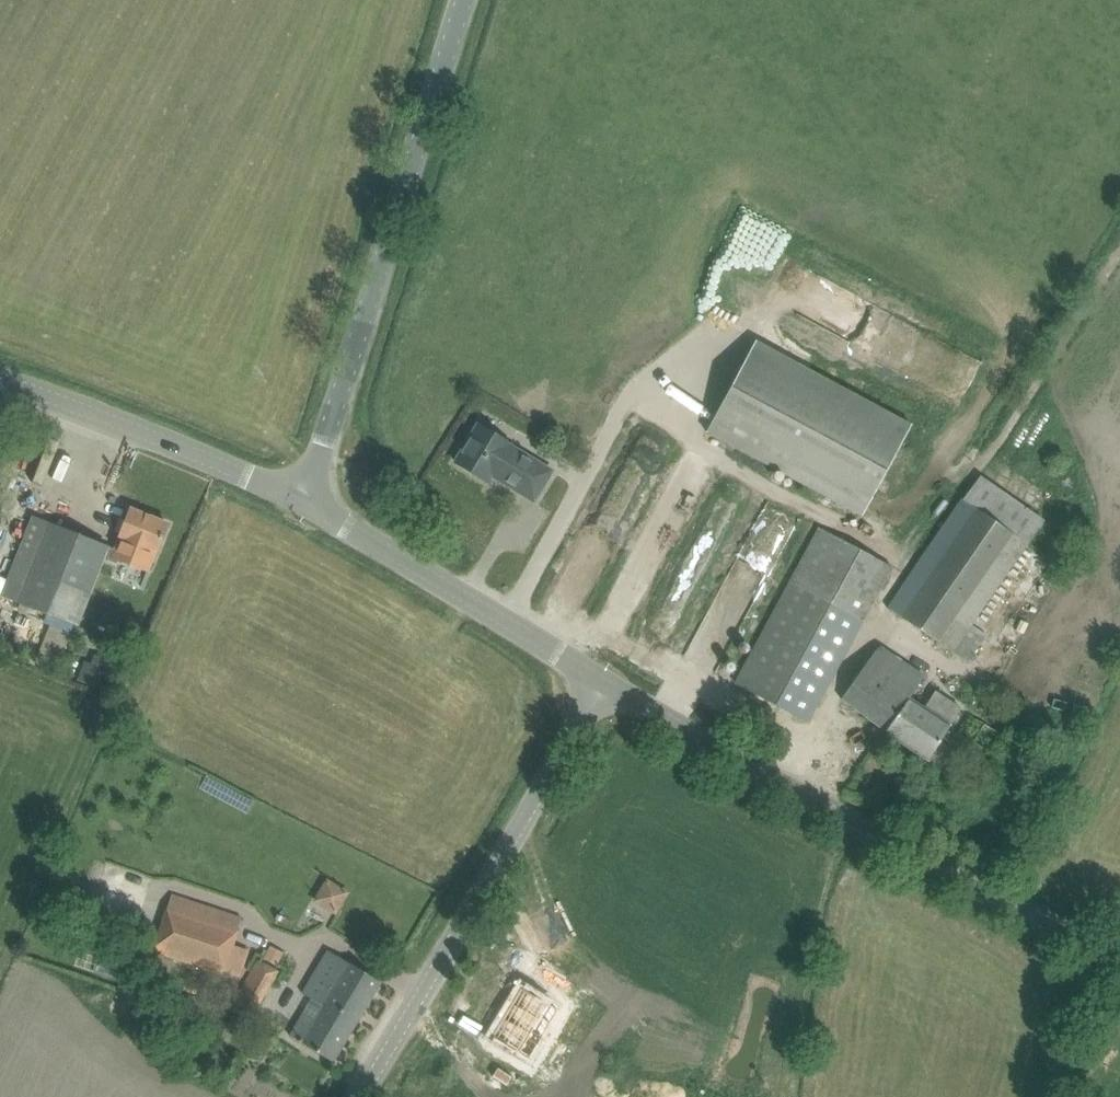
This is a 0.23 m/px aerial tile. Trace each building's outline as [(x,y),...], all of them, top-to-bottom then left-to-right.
[(707,432),(862,515),(911,424),(756,341),(707,432)] [(479,425),(475,430),(470,431),(463,442),(466,446),(456,462),(488,481),(491,475),(534,501),(552,471),(509,445),(510,444),(479,425)] [(987,635),(972,625),(1043,520),(979,474),(886,610),(966,664),(987,635)] [(168,524),(131,510),(115,550),(33,517),(21,547),(41,555),(22,601),(78,623),(104,558),(119,564),(121,561),(149,572),(168,524)] [(808,721),(819,702),(889,572),(817,533),(736,682),(808,721)] [(78,648),(68,677),(91,684),(101,656),(78,648)] [(951,773),(963,755),(942,739),(962,712),(937,693),(925,709),(903,693),(916,675),(879,648),(841,699),(885,731),(885,732),(929,760),(930,759),(951,773)] [(189,783),(208,792),(212,783),(194,774),(189,783)] [(301,899),(323,911),(336,887),(315,875),(301,899)] [(167,907),(152,951),(221,975),(222,970),(239,975),(248,949),(232,943),(241,917),(185,898),(181,912),(167,907)] [(381,982),(348,962),(328,950),(301,993),(313,1000),(292,1036),(334,1061),(381,982)] [(229,1009),(251,1022),(280,972),(257,960),(229,1009)] [(521,988),(493,1035),(530,1057),(558,1010),(521,988)]
